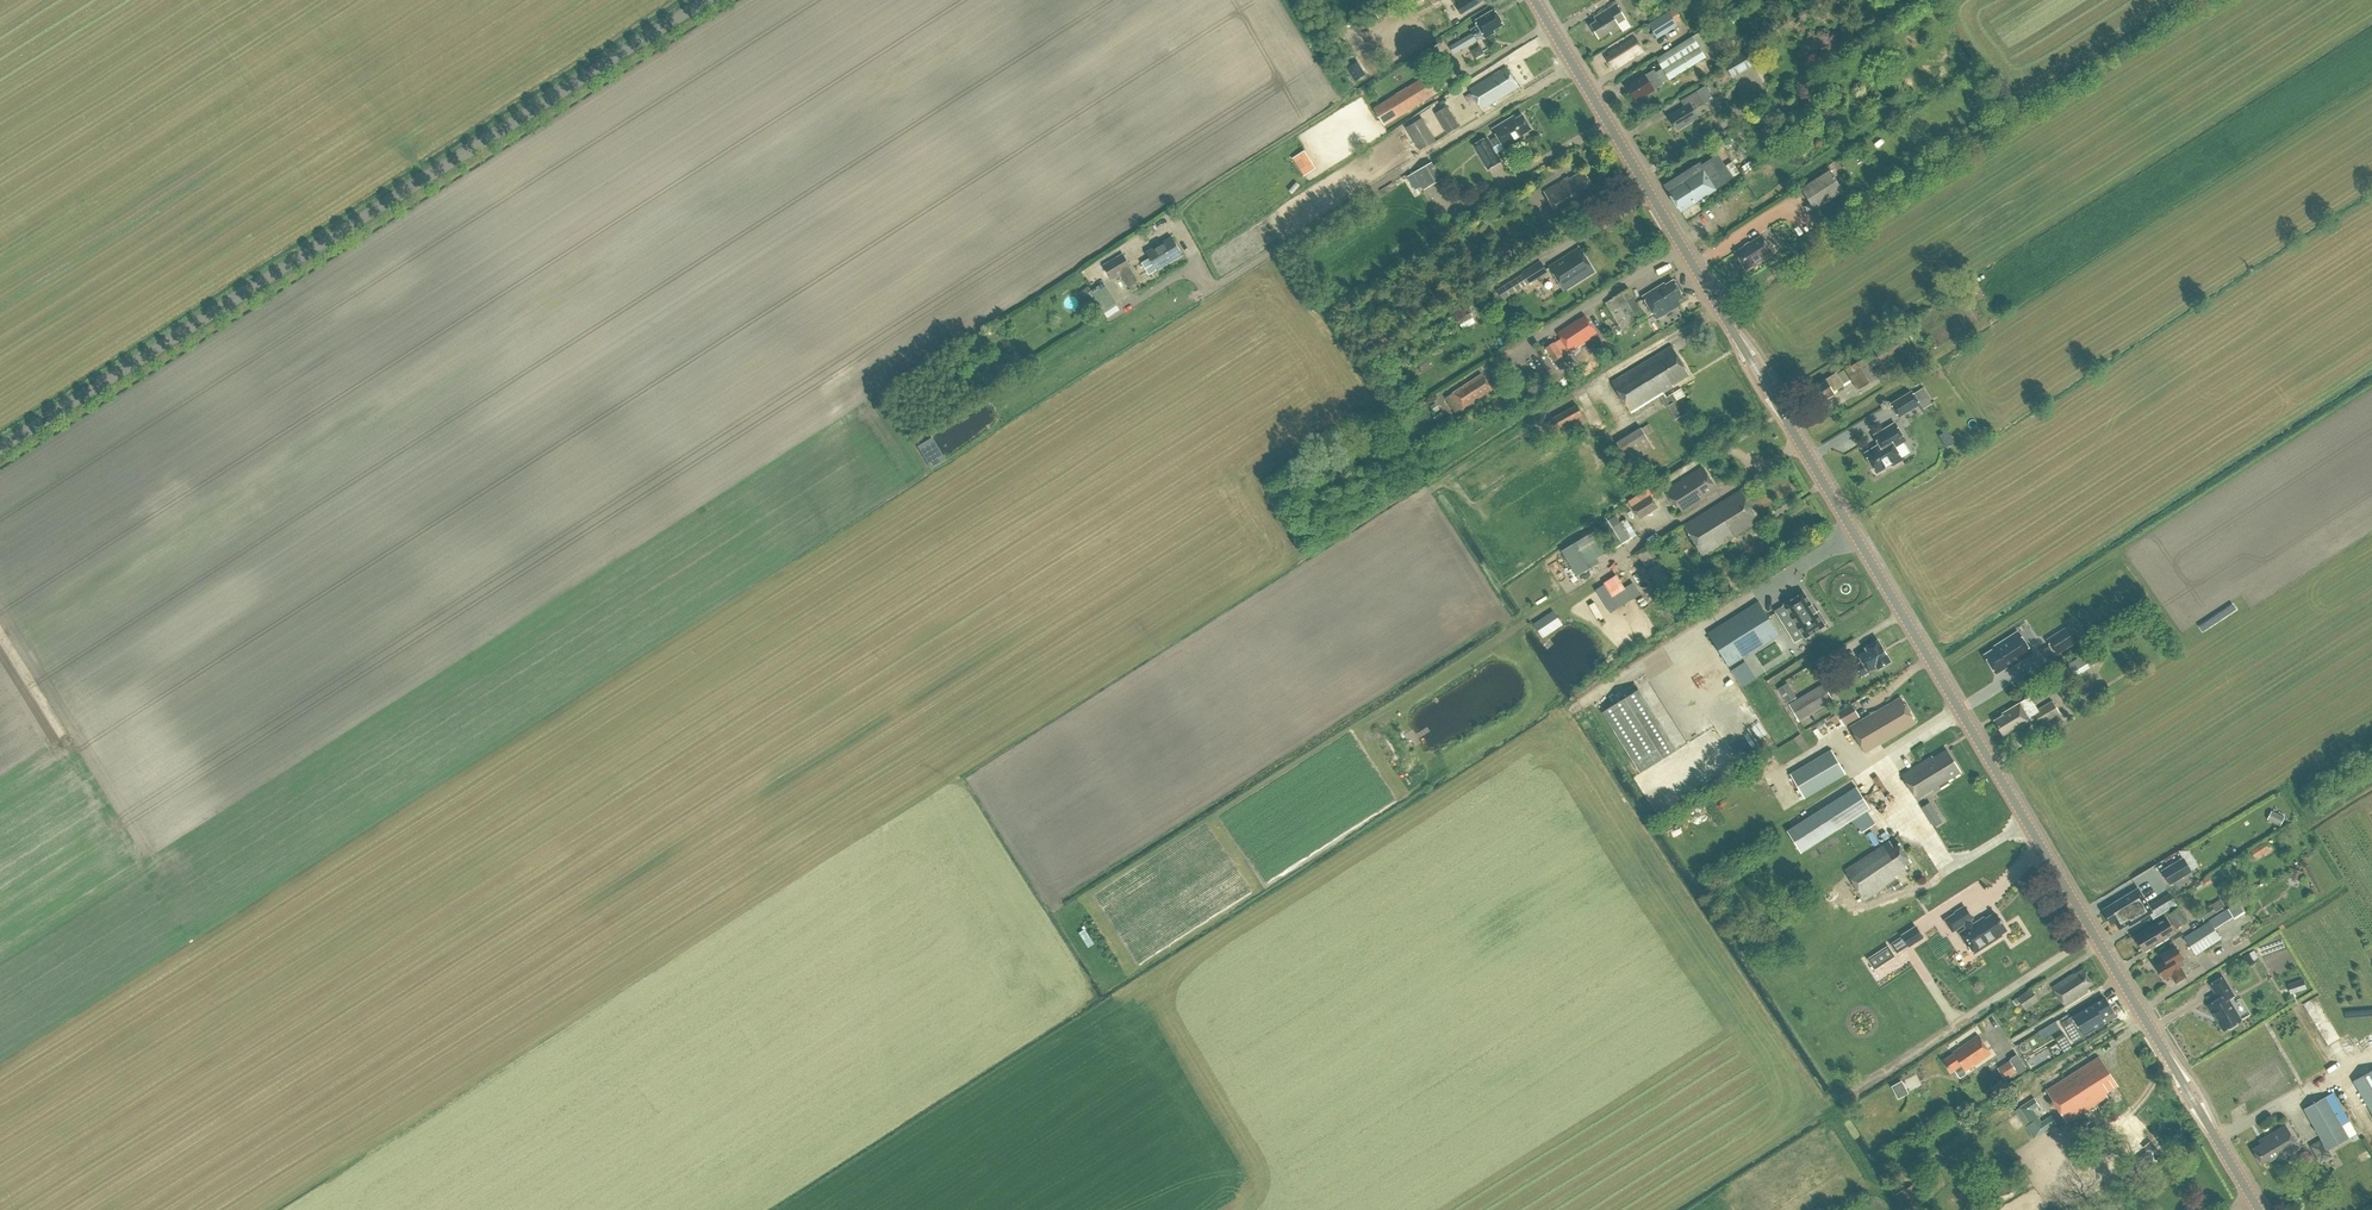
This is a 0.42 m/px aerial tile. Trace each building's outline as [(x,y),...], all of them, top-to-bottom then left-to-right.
[(1611,34),(1620,28),(1617,23),(1625,19),(1616,4),(1594,17),(1596,21),(1590,25),(1598,38),(1610,31),(1611,34)] [(1657,38),(1678,25),(1676,22),(1681,19),(1674,8),(1648,24),(1657,38)] [(1485,38),(1494,32),(1493,30),(1503,24),(1494,10),(1475,21),(1477,23),(1475,24),(1476,26),(1470,29),(1473,33),(1450,46),(1454,53),(1476,40),(1477,41),(1484,36),(1485,38)] [(1662,68),(1668,78),(1669,79),(1704,57),(1703,54),(1715,46),(1704,29),(1656,59),(1662,68)] [(1617,67),(1643,50),(1633,36),(1608,53),(1609,55),(1605,58),(1611,67),(1615,65),(1617,67)] [(1479,46),(1471,51),(1476,58),(1484,53),(1479,46)] [(1733,78),(1754,65),(1746,50),(1724,62),(1733,78)] [(1872,53),(1863,58),(1875,79),(1884,74),(1872,53)] [(1518,87),(1511,74),(1506,66),(1492,74),(1468,89),(1481,110),(1518,87)] [(1360,67),(1350,73),(1355,81),(1366,75),(1360,67)] [(1661,82),(1668,78),(1662,68),(1655,72),(1654,70),(1627,86),(1636,101),(1663,84),(1661,82)] [(1385,125),(1442,90),(1431,72),(1374,107),(1385,125)] [(1677,130),(1697,118),(1693,110),(1713,99),(1705,86),(1680,101),(1684,107),(1668,116),(1677,130)] [(1447,133),(1459,126),(1448,106),(1435,113),(1447,133)] [(1531,129),(1522,115),(1514,119),(1513,116),(1492,128),(1496,136),(1488,140),(1486,137),(1472,146),(1487,170),(1501,162),(1492,147),(1501,143),(1504,149),(1523,138),(1521,134),(1531,129)] [(1419,151),(1437,141),(1423,117),(1406,127),(1419,151)] [(1742,140),(1750,134),(1745,127),(1737,132),(1742,140)] [(1304,151),(1293,159),(1304,176),(1315,169),(1304,151)] [(1681,212),(1734,179),(1718,154),(1701,165),(1700,163),(1678,177),(1665,185),(1669,192),(1668,192),(1681,212)] [(1424,189),(1442,179),(1432,161),(1414,172),(1424,189)] [(1595,189),(1584,170),(1570,179),(1569,177),(1544,192),(1561,221),(1596,200),(1591,191),(1595,189)] [(1813,209),(1843,191),(1830,170),(1800,188),(1813,209)] [(1484,236),(1492,231),(1487,223),(1479,227),(1484,236)] [(1763,261),(1772,255),(1771,254),(1771,253),(1761,236),(1735,252),(1745,270),(1762,259),(1763,261)] [(1142,263),(1149,274),(1182,254),(1171,237),(1146,251),(1150,258),(1142,263)] [(1564,290),(1594,271),(1578,247),(1549,266),(1564,290)] [(1494,267),(1505,261),(1498,249),(1487,255),(1494,267)] [(1138,281),(1130,267),(1131,267),(1123,253),(1103,265),(1111,278),(1121,273),(1129,287),(1138,281)] [(1503,300),(1529,283),(1548,271),(1541,260),(1495,288),(1503,300)] [(1657,319),(1680,305),(1678,301),(1684,298),(1674,281),(1665,286),(1664,284),(1643,297),(1657,319)] [(1104,313),(1118,303),(1104,282),(1090,291),(1104,313)] [(1644,316),(1628,289),(1605,302),(1621,330),(1644,316)] [(1472,311),(1459,318),(1464,329),(1477,321),(1472,311)] [(1596,331),(1585,316),(1579,320),(1578,319),(1557,333),(1569,352),(1590,337),(1589,336),(1596,331)] [(1555,361),(1563,355),(1554,341),(1546,347),(1555,361)] [(1666,396),(1664,392),(1673,386),(1672,384),(1689,374),(1671,345),(1611,381),(1631,413),(1659,396),(1665,407),(1666,406),(1674,419),(1686,412),(1678,399),(1677,400),(1672,392),(1666,396)] [(1877,377),(1867,360),(1858,365),(1856,362),(1836,374),(1836,372),(1809,389),(1817,403),(1826,398),(1827,399),(1833,395),(1832,394),(1834,393),(1832,391),(1843,385),(1844,387),(1852,382),(1857,389),(1877,377)] [(1530,368),(1521,368),(1522,387),(1531,387),(1530,368)] [(1446,397),(1451,405),(1487,382),(1482,374),(1452,393),(1446,397)] [(1487,382),(1451,405),(1456,412),(1462,408),(1492,389),(1487,382)] [(1677,400),(1678,399),(1685,395),(1680,387),(1672,392),(1677,400)] [(1923,387),(1913,394),(1919,404),(1922,409),(1933,403),(1923,387)] [(1899,417),(1919,404),(1912,392),(1891,404),(1899,417)] [(1554,439),(1587,421),(1577,404),(1545,423),(1554,439)] [(1892,466),(1902,460),(1894,447),(1905,440),(1895,423),(1874,436),(1880,445),(1865,454),(1877,473),(1891,464),(1892,466)] [(1612,446),(1623,466),(1657,446),(1646,427),(1612,446)] [(1942,435),(1949,446),(1955,442),(1948,431),(1942,435)] [(1706,498),(1705,495),(1716,488),(1702,466),(1665,490),(1675,507),(1678,505),(1683,512),(1706,498)] [(1703,555),(1759,520),(1739,489),(1683,524),(1703,555)] [(1640,518),(1659,507),(1651,494),(1632,506),(1640,518)] [(1626,519),(1605,532),(1615,547),(1635,534),(1626,519)] [(1574,571),(1607,551),(1595,531),(1562,550),(1574,571)] [(1671,581),(1659,562),(1656,564),(1654,562),(1658,559),(1650,546),(1637,554),(1660,588),(1671,581)] [(1718,574),(1727,568),(1719,555),(1710,561),(1718,574)] [(1597,587),(1611,612),(1642,595),(1635,582),(1626,587),(1620,575),(1597,587)] [(1824,627),(1825,626),(1824,625),(1826,623),(1819,611),(1816,613),(1804,592),(1803,591),(1802,592),(1803,592),(1785,604),(1784,603),(1784,604),(1784,605),(1785,606),(1776,611),(1782,622),(1792,616),(1805,637),(1805,638),(1806,638),(1824,626),(1824,627)] [(1779,634),(1778,632),(1773,624),(1758,600),(1707,632),(1729,665),(1779,634)] [(2230,602),(2197,624),(2202,631),(2235,610),(2230,602)] [(1544,637),(1566,626),(1557,610),(1535,621),(1544,637)] [(2071,624),(2047,640),(2056,654),(2080,639),(2071,624)] [(1996,649),(1985,655),(1995,672),(2011,662),(2013,665),(2032,653),(2018,632),(1995,647),(1996,649)] [(1883,648),(1878,639),(1864,647),(1865,649),(1857,654),(1861,661),(1854,665),(1861,676),(1876,667),(1877,669),(1891,661),(1885,652),(1886,651),(1884,648),(1883,648)] [(1777,642),(1755,652),(1761,664),(1782,654),(1777,642)] [(1813,663),(1818,670),(1839,657),(1834,649),(1813,663)] [(2075,675),(2094,664),(2087,652),(2068,663),(2075,675)] [(1731,669),(1741,686),(1750,680),(1739,664),(1731,669)] [(1787,702),(1797,696),(1788,682),(1778,688),(1787,702)] [(1798,720),(1833,699),(1823,683),(1788,704),(1798,720)] [(1864,752),(1915,722),(1908,710),(1909,708),(1907,704),(1905,704),(1900,696),(1849,726),(1864,752)] [(2059,713),(2052,700),(2037,709),(2033,702),(2022,708),(2019,702),(2006,710),(2007,712),(1994,719),(2003,734),(2015,727),(2016,729),(2026,723),(2025,723),(2030,720),(2034,727),(2059,713)] [(1844,725),(1860,716),(1852,703),(1837,712),(1844,725)] [(1676,749),(1670,739),(1634,762),(1640,772),(1676,749)] [(1804,797),(1845,773),(1831,749),(1789,773),(1804,797)] [(1960,772),(1946,749),(1928,760),(1927,758),(1901,774),(1917,800),(1948,782),(1947,780),(1960,772)] [(1867,808),(1854,787),(1787,831),(1800,851),(1852,818),(1867,808)] [(1927,818),(1932,826),(1941,821),(1936,813),(1927,818)] [(2284,816),(2277,813),(2272,823),(2279,826),(2284,816)] [(1893,846),(1889,840),(1844,869),(1864,900),(1885,886),(1887,889),(1892,885),(1895,889),(1901,884),(1895,875),(1900,871),(1902,872),(1905,870),(1905,868),(1906,867),(1905,864),(1911,861),(1899,842),(1893,846)] [(2258,855),(2259,856),(2269,849),(2264,842),(2250,851),(2255,857),(2258,855)] [(2191,871),(2183,858),(2163,871),(2170,883),(2191,871)] [(1184,865),(1169,874),(1172,880),(1187,871),(1184,865)] [(2302,872),(2292,869),(2290,876),(2300,879),(2302,872)] [(2203,881),(2206,886),(2211,882),(2208,877),(2203,881)] [(2116,902),(2103,910),(2110,921),(2114,919),(2119,927),(2128,921),(2129,923),(2150,911),(2144,901),(2136,888),(2115,901),(2116,902)] [(2234,918),(2244,911),(2238,901),(2208,920),(2183,936),(2195,954),(2220,938),(2214,928),(2233,916),(2234,918)] [(2204,919),(2216,912),(2212,905),(2199,912),(2204,919)] [(1977,952),(2002,936),(2001,934),(2007,931),(1996,914),(1986,920),(1985,919),(1980,922),(1979,920),(1973,924),(1971,920),(1973,919),(1964,906),(1955,912),(1955,913),(1944,920),(1952,932),(1964,925),(1966,928),(1959,933),(1967,947),(1971,944),(1977,952)] [(2175,928),(2187,920),(2178,906),(2166,913),(2175,928)] [(2144,950),(2174,932),(2165,917),(2134,936),(2138,941),(2144,950)] [(1903,937),(1891,944),(1897,953),(1908,945),(1909,947),(1923,938),(1916,926),(1902,935),(1903,937)] [(1931,945),(1938,957),(1953,948),(1947,937),(1945,938),(1939,929),(1929,935),(1934,943),(1931,945)] [(2175,945),(2160,954),(2163,959),(2155,964),(2163,978),(2170,974),(2175,982),(2185,976),(2184,974),(2190,970),(2184,961),(2175,945)] [(1888,946),(1868,959),(1875,969),(1895,956),(1888,946)] [(2249,965),(2256,962),(2250,952),(2244,956),(2249,965)] [(2092,983),(2082,968),(2073,974),(2072,972),(2052,986),(2065,1005),(2087,991),(2085,987),(2092,983)] [(2241,1020),(2228,999),(2234,996),(2222,977),(2210,984),(2218,999),(2206,1006),(2213,1017),(2214,1016),(2223,1031),(2241,1020)] [(2303,979),(2294,982),(2297,992),(2306,989),(2303,979)] [(2025,1009),(2038,1000),(2030,987),(2016,996),(2025,1009)] [(2113,1011),(2104,997),(2064,1021),(2062,1022),(2069,1034),(2073,1040),(2078,1037),(2115,1015),(2112,1011),(2113,1011)] [(2043,1039),(2058,1030),(2053,1021),(2038,1030),(2043,1039)] [(2057,1038),(2066,1051),(2075,1046),(2066,1032),(2057,1038)] [(1966,1070),(1990,1053),(1977,1034),(1952,1051),(1953,1052),(1944,1058),(1952,1069),(1954,1068),(1960,1077),(1966,1073),(1966,1070)] [(2055,1104),(2108,1070),(2098,1056),(2046,1089),(2055,1104)] [(1996,1068),(2004,1080),(2017,1072),(2008,1060),(1996,1068)] [(2352,1080),(2371,1114),(2371,1069),(2352,1080)] [(2108,1070),(2055,1104),(2066,1121),(2106,1096),(2105,1093),(2117,1085),(2108,1070)] [(1899,1098),(1911,1092),(1904,1079),(1893,1085),(1899,1098)] [(2327,1150),(2328,1149),(2348,1137),(2356,1133),(2332,1092),(2303,1108),(2321,1139),(2327,1150)] [(2041,1121),(2034,1109),(2040,1105),(2034,1097),(2015,1109),(2034,1138),(2056,1123),(2050,1115),(2041,1121)] [(2280,1159),(2299,1148),(2286,1125),(2262,1139),(2264,1142),(2252,1149),(2261,1164),(2268,1160),(2269,1162),(2279,1156),(2280,1159)] [(1901,1191),(1896,1195),(1898,1198),(1904,1208),(1909,1204),(1913,1202),(1915,1204),(1923,1199),(1913,1184),(1905,1189),(1901,1191)]
